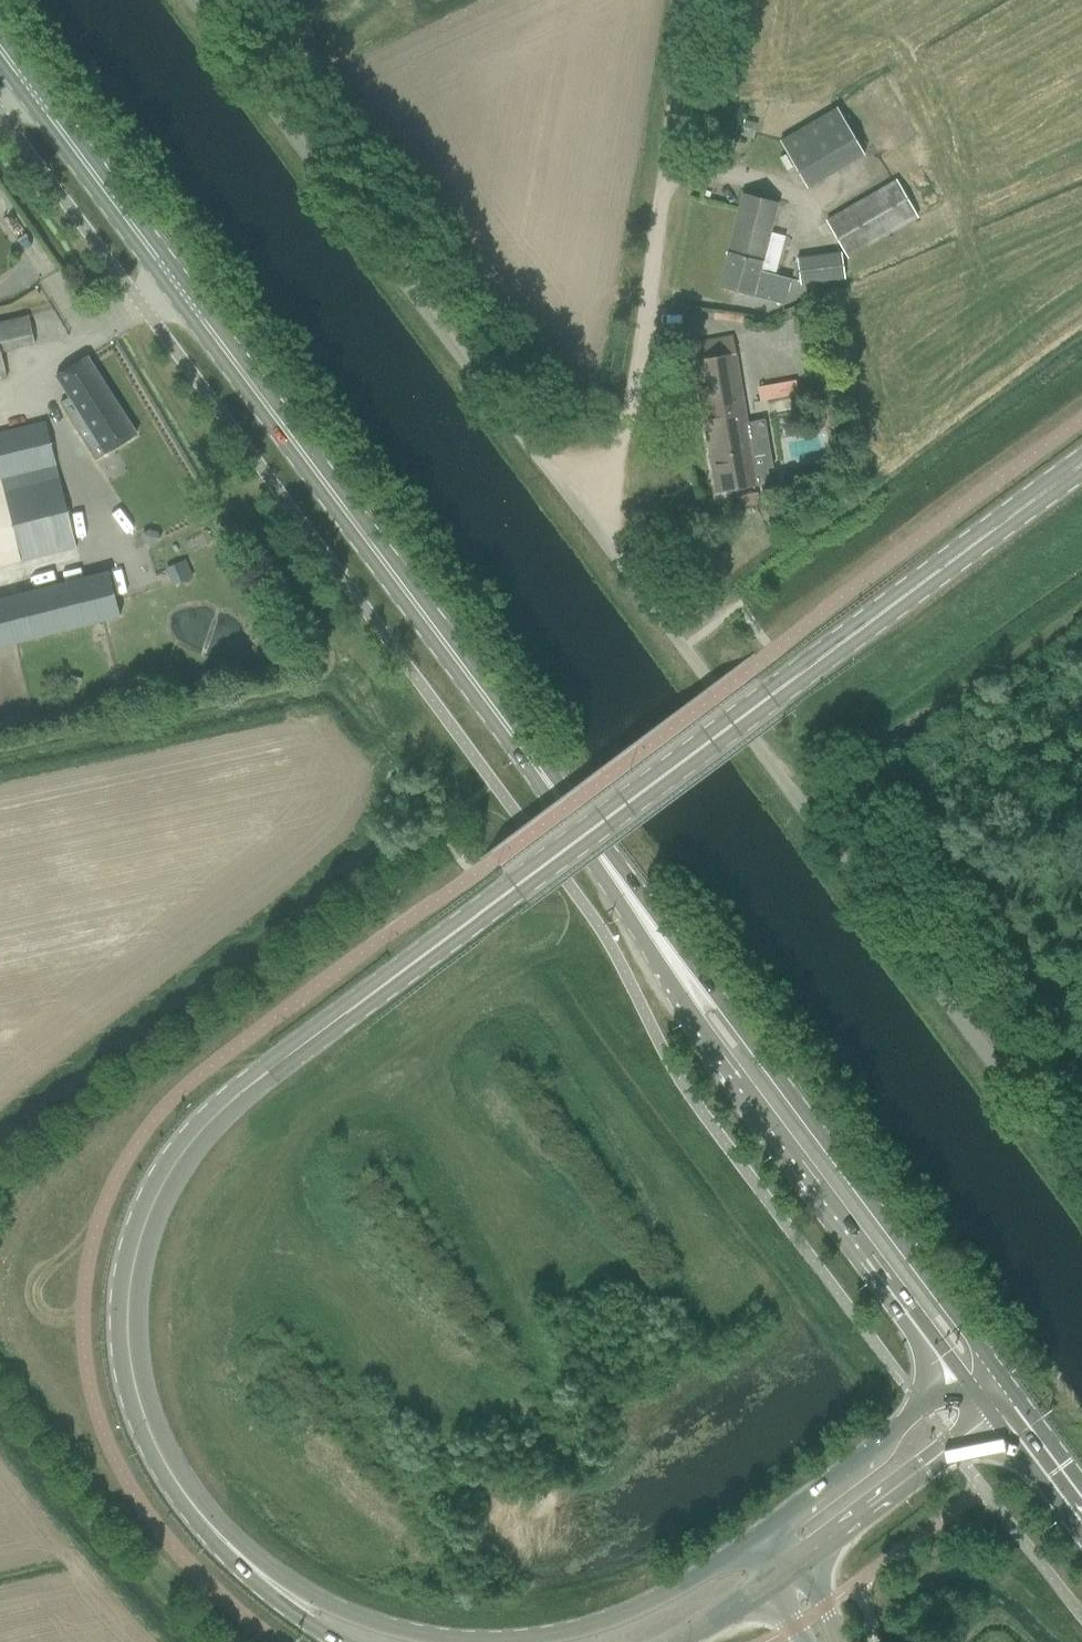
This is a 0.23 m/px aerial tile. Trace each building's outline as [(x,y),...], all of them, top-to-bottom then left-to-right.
[(840,105),(780,136),(806,185),(866,154),(840,105)] [(896,179),(824,220),(846,259),(918,218),(896,179)] [(791,279),(758,271),(776,202),(743,194),(719,288),(784,305),(791,279)] [(801,284),(844,277),(839,249),(797,256),(801,284)] [(6,377),(1,351),(35,344),(33,336),(28,316),(0,322),(0,379),(6,377)] [(692,344),(701,397),(700,397),(716,492),(755,486),(751,456),(768,453),(763,422),(746,425),(732,337),(692,344)] [(56,375),(69,397),(60,404),(95,460),(136,435),(86,356),(56,375)] [(757,385),(759,399),(788,394),(786,381),(757,385)] [(75,547),(45,423),(0,434),(0,565),(75,547)] [(149,530),(143,534),(149,545),(160,538),(156,532),(149,530)] [(168,566),(174,581),(192,574),(186,558),(168,566)] [(108,572),(0,600),(0,645),(119,615),(108,572)]
